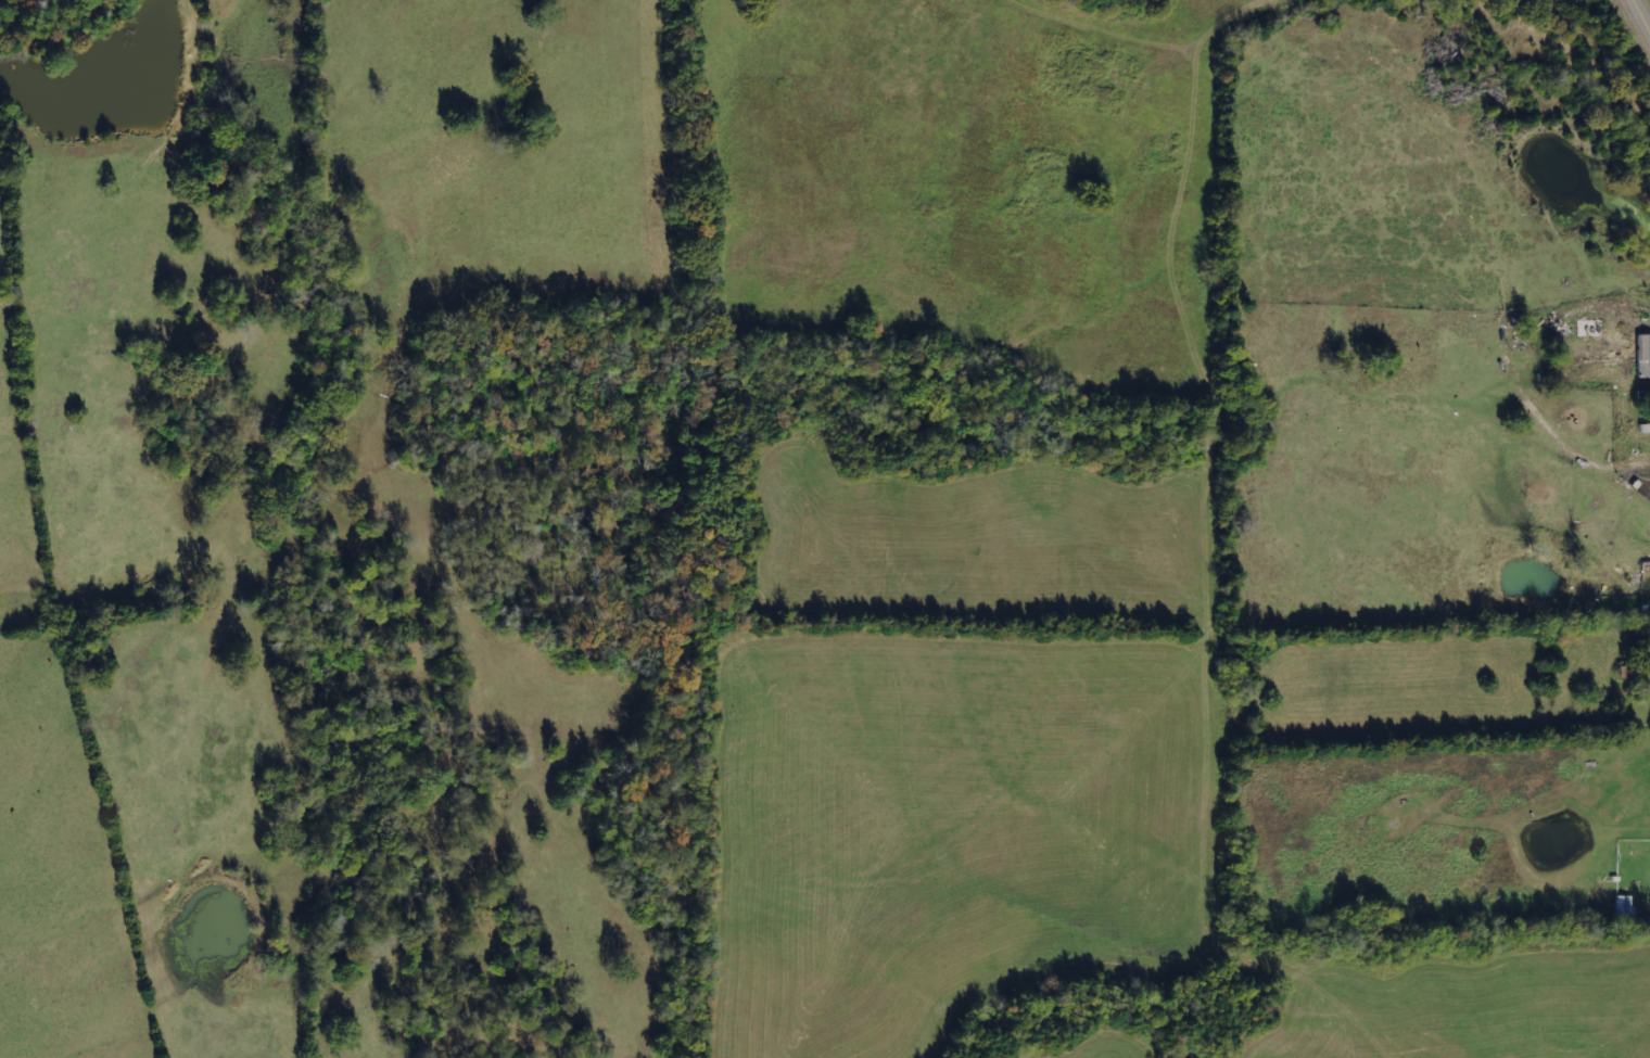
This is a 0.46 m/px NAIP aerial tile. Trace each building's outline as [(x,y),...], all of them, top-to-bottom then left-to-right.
[(1634,334),(1635,362),(1638,362),(1639,378),(1649,377),(1649,334),(1634,334)] [(1615,920),(1637,920),(1637,907),(1632,907),(1632,896),(1616,896),(1615,920)]
